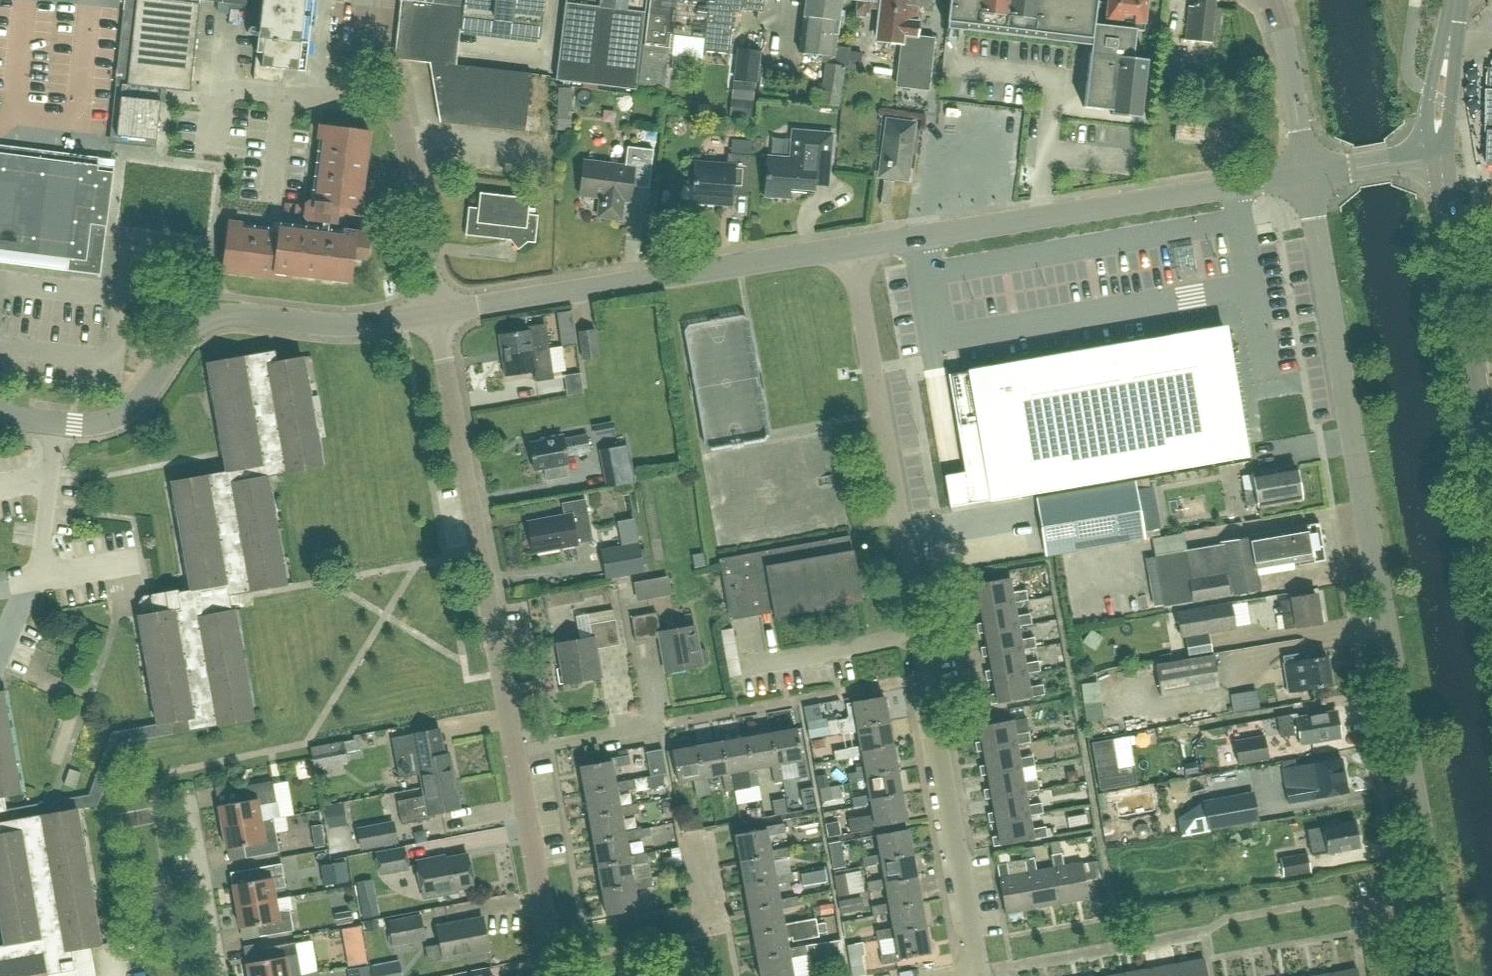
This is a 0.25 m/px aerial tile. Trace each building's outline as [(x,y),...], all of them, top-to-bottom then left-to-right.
[(177,92),(190,94),(200,1),(201,0),(131,0),(122,87),(161,90),(177,92)] [(283,70),(304,73),(312,0),(262,0),(259,29),(250,28),(248,30),(247,35),(249,37),(258,38),(253,81),(265,82),(266,82),(282,83),(283,70)] [(405,61),(408,62),(429,64),(432,79),(439,124),(524,134),(531,76),(455,67),(463,0),(401,0),(394,60),(405,61)] [(460,31),(540,40),(544,0),(464,0),(460,31)] [(556,80),(635,90),(646,0),(565,0),(556,80)] [(643,45),(668,49),(670,35),(672,35),(676,0),(649,0),(643,45)] [(672,35),(705,39),(709,2),(699,1),(699,0),(676,0),(672,35)] [(709,2),(705,39),(706,39),(704,51),(729,54),(734,17),(737,17),(738,13),(739,13),(743,6),(747,10),(763,12),(764,0),(716,0),(715,3),(709,2)] [(833,58),(834,58),(835,47),(841,0),(806,0),(800,54),(833,58)] [(856,12),(869,13),(870,9),(881,10),(877,40),(902,43),(898,76),(930,80),(934,40),(916,38),(916,37),(917,37),(919,24),(918,24),(920,7),(929,8),(930,0),(857,0),(856,12)] [(1147,0),(1107,0),(1107,3),(1096,2),(1097,0),(949,0),(946,22),(947,22),(946,29),(948,29),(949,27),(948,27),(948,22),(959,24),(959,18),(976,20),(975,26),(987,27),(987,21),(1004,23),(1004,29),(1015,30),(1016,25),(1033,27),(1032,32),(1044,34),(1045,28),(1062,30),(1061,36),(1073,37),(1074,31),(1091,33),(1090,39),(1092,39),(1091,44),(1089,43),(1089,46),(1091,46),(1090,54),(1089,54),(1083,108),(1111,111),(1111,115),(1140,119),(1147,60),(1132,58),(1136,31),(1143,32),(1147,0)] [(1216,0),(1196,0),(1195,9),(1189,8),(1186,41),(1218,44),(1221,10),(1215,9),(1216,0)] [(245,6),(243,6),(218,3),(212,2),(211,13),(217,13),(242,16),(244,16),(245,10),(245,6)] [(662,49),(642,46),(640,63),(636,96),(663,99),(669,49),(662,49)] [(847,68),(849,52),(850,53),(851,49),(835,47),(834,58),(833,58),(831,66),(825,65),(821,93),(812,91),(810,104),(840,107),(845,68),(847,68)] [(861,54),(850,53),(849,52),(847,68),(847,69),(860,71),(861,54)] [(740,53),(737,82),(757,84),(760,55),(740,53)] [(737,82),(734,116),(753,118),(757,84),(737,82)] [(571,89),(557,86),(556,121),(571,121),(571,89)] [(156,142),(161,90),(122,87),(116,138),(156,142)] [(1227,135),(1228,125),(1174,119),(1173,134),(1220,138),(1227,139),(1227,135)] [(908,169),(911,141),(914,124),(887,121),(880,176),(911,180),(912,170),(908,169)] [(291,281),(292,275),(351,282),(354,258),(367,260),(370,235),(344,232),(328,230),(329,224),(336,225),(337,213),(358,215),(359,209),(360,209),(369,132),(320,127),(318,140),(319,140),(312,202),(311,202),(307,206),(306,218),(309,222),(323,223),(322,229),(274,223),(273,229),(242,225),(229,223),(223,273),(291,281)] [(832,134),(793,131),(790,158),(769,157),(765,197),(789,199),(790,191),(806,192),(806,194),(812,195),(814,178),(828,179),(832,134)] [(585,162),(581,196),(600,198),(598,217),(621,220),(624,195),(630,196),(631,187),(649,189),(653,151),(628,148),(626,167),(585,162)] [(102,263),(114,168),(0,154),(0,250),(102,263)] [(749,193),(752,157),(729,155),(728,166),(696,163),(693,202),(731,205),(732,192),(749,193)] [(893,182),(884,181),(880,205),(890,206),(893,182)] [(481,193),(479,209),(469,208),(466,236),(511,241),(518,250),(527,243),(535,244),(538,216),(528,215),(530,199),(481,193)] [(530,331),(499,336),(503,356),(550,349),(546,325),(530,328),(530,331)] [(584,360),(600,358),(596,330),(580,333),(584,360)] [(1180,336),(949,375),(967,480),(947,484),(951,507),(1247,456),(1246,454),(1227,344),(1209,331),(1193,334),(1193,333),(1180,336)] [(560,336),(562,347),(575,345),(574,334),(560,336)] [(503,356),(506,377),(536,372),(537,375),(553,373),(550,349),(503,356)] [(112,733),(90,796),(75,799),(77,810),(98,806),(120,743),(254,720),(234,610),(232,611),(229,597),(287,586),(267,477),(323,468),(303,357),(277,362),(275,351),(208,363),(227,472),(172,482),(191,591),(179,593),(179,591),(151,596),(153,605),(147,606),(149,615),(139,616),(158,725),(112,733)] [(579,374),(564,376),(567,396),(582,394),(579,374)] [(569,466),(567,458),(592,454),(589,438),(565,442),(564,438),(542,442),(542,444),(530,446),(535,472),(545,470),(547,482),(568,479),(566,466),(569,466)] [(603,463),(628,458),(625,446),(601,451),(603,463)] [(1258,507),(1302,500),(1296,467),(1252,474),(1255,491),(1250,492),(1252,505),(1257,504),(1258,507)] [(1145,538),(1143,530),(1163,527),(1154,479),(1037,500),(1047,556),(1145,538)] [(577,546),(577,545),(592,542),(591,532),(585,501),(562,505),(564,517),(528,524),(534,554),(577,546)] [(1219,547),(1186,552),(1156,557),(1166,608),(1192,603),(1259,591),(1256,570),(1313,560),(1312,559),(1325,557),(1320,525),(1305,528),(1305,527),(1249,537),(1249,538),(1219,543),(1219,547)] [(732,621),(774,613),(775,618),(862,603),(850,538),(832,541),(721,561),(732,621)] [(600,551),(605,580),(644,573),(639,545),(600,551)] [(973,611),(980,609),(1014,604),(1027,601),(1025,591),(1012,593),(1010,579),(976,585),(978,600),(971,601),(973,611)] [(650,581),(633,584),(636,602),(653,599),(650,581)] [(1292,602),(1280,604),(1281,610),(1277,610),(1279,617),(1282,616),(1284,631),(1321,625),(1316,596),(1292,600),(1292,602)] [(1182,638),(1237,629),(1233,603),(1178,612),(1182,638)] [(980,609),(982,623),(975,625),(977,634),(984,633),(1018,627),(1031,625),(1029,615),(1016,617),(1014,604),(980,609)] [(614,611),(588,615),(590,626),(616,621),(614,611)] [(699,651),(695,628),(660,634),(657,614),(632,619),(636,643),(661,639),(667,674),(706,667),(709,663),(707,652),(703,650),(699,651)] [(579,642),(558,646),(565,685),(600,679),(595,650),(620,646),(616,621),(590,626),(588,615),(575,618),(579,642)] [(1022,650),(1022,651),(1035,649),(1033,638),(1020,641),(1018,627),(984,633),(987,647),(980,648),(981,658),(988,657),(988,656),(1022,650)] [(1091,631),(1083,643),(1091,648),(1099,636),(1091,631)] [(1026,674),(1039,672),(1038,662),(1024,664),(1022,651),(1022,650),(988,656),(988,657),(991,671),(984,672),(986,682),(992,681),(992,680),(1026,674)] [(1326,658),(1313,660),(1311,653),(1283,658),(1289,694),(1331,686),(1326,658)] [(1169,654),(1160,655),(1162,665),(1171,664),(1169,654)] [(1157,667),(1162,698),(1219,688),(1213,657),(1157,667)] [(1043,696),(1042,685),(1028,687),(1026,674),(992,680),(992,681),(995,694),(988,695),(990,705),(1043,696)] [(7,811),(5,798),(20,795),(21,795),(3,692),(0,692),(0,812),(7,811)] [(1252,693),(1244,694),(1247,712),(1255,711),(1252,693)] [(838,722),(839,727),(841,736),(858,733),(857,729),(889,724),(884,699),(847,705),(849,717),(846,720),(838,722)] [(819,704),(804,706),(804,708),(807,723),(822,720),(820,706),(819,704)] [(1340,738),(1336,713),(1301,719),(1300,715),(1281,718),(1285,738),(1302,734),(1304,744),(1340,738)] [(822,720),(807,723),(809,738),(828,735),(825,720),(822,720)] [(983,751),(1017,745),(1030,743),(1028,732),(1015,735),(1012,721),(979,727),(982,742),(975,743),(976,753),(983,751)] [(857,729),(858,733),(861,748),(843,751),(845,760),(862,757),(862,754),(893,748),(889,724),(857,729)] [(802,760),(797,730),(771,734),(777,766),(781,765),(796,763),(799,780),(808,778),(805,760),(802,760)] [(425,734),(392,741),(400,779),(421,775),(422,780),(424,789),(454,784),(449,756),(443,758),(438,732),(425,734)] [(753,770),(756,770),(772,767),(775,784),(784,782),(781,765),(777,766),(771,734),(747,739),(753,770)] [(1270,759),(1266,736),(1235,741),(1239,764),(1270,759)] [(747,739),(723,743),(728,775),(732,774),(735,791),(750,788),(759,787),(756,770),(753,770),(747,739)] [(823,739),(813,741),(815,748),(824,746),(823,739)] [(1112,740),(1092,744),(1100,790),(1136,784),(1133,767),(1117,770),(1112,740)] [(314,769),(347,762),(343,741),(310,748),(314,769)] [(704,779),(708,778),(723,776),(726,793),(735,791),(732,774),(728,775),(723,743),(698,747),(704,779)] [(983,751),(985,765),(979,766),(980,776),(987,775),(1021,769),(1034,766),(1032,756),(1019,758),(1017,745),(983,751)] [(711,795),(708,778),(704,779),(698,747),(673,751),(679,783),(694,780),(697,798),(701,797),(711,795)] [(862,754),(862,757),(865,772),(848,775),(849,785),(866,781),(866,778),(898,772),(893,748),(862,754)] [(651,777),(667,774),(663,751),(647,753),(651,777)] [(631,765),(629,756),(611,760),(611,762),(581,768),(585,793),(617,788),(616,784),(613,768),(631,765)] [(1295,768),(1283,770),(1286,789),(1289,805),(1348,794),(1342,760),(1295,768)] [(1195,763),(1184,765),(1186,774),(1197,773),(1195,763)] [(987,775),(990,789),(983,790),(984,800),(991,798),(1025,792),(1038,790),(1037,779),(1023,782),(1021,769),(987,775)] [(866,778),(866,781),(869,797),(852,800),(854,809),(871,806),(870,802),(902,796),(898,772),(866,778)] [(1069,773),(1067,775),(1069,782),(1077,780),(1076,772),(1069,773)] [(826,775),(817,777),(819,788),(828,787),(826,775)] [(662,776),(647,779),(650,791),(664,789),(662,776)] [(236,803),(218,806),(222,829),(262,822),(259,810),(276,802),(272,781),(233,788),(236,803)] [(617,788),(585,793),(589,818),(621,812),(620,808),(617,793),(635,790),(633,781),(616,784),(617,788)] [(425,796),(397,801),(402,825),(430,819),(430,816),(459,810),(454,784),(424,789),(425,796)] [(829,787),(819,789),(822,803),(831,801),(829,787)] [(1028,806),(1025,792),(991,798),(994,812),(987,814),(989,823),(996,822),(1030,816),(1043,814),(1041,803),(1028,806)] [(1103,793),(1095,794),(1098,812),(1106,810),(1103,793)] [(1202,802),(1177,818),(1180,835),(1207,830),(1258,821),(1253,793),(1202,802)] [(870,802),(871,806),(873,816),(848,821),(850,835),(876,830),(876,827),(906,821),(902,796),(870,802)] [(814,798),(802,800),(804,811),(816,809),(814,798)] [(77,810),(75,799),(7,811),(0,812),(0,919),(5,945),(0,946),(0,975),(93,975),(95,973),(91,947),(101,946),(77,810)] [(771,802),(774,816),(786,814),(783,800),(771,802)] [(621,812),(589,818),(594,842),(625,836),(625,833),(622,817),(639,814),(638,805),(620,808),(621,812)] [(339,806),(325,809),(328,827),(342,825),(339,806)] [(688,829),(710,824),(707,809),(685,814),(688,829)] [(760,809),(750,811),(752,819),(761,818),(760,809)] [(1047,838),(1045,828),(1032,830),(1030,816),(996,822),(998,836),(991,837),(993,847),(1047,838)] [(279,852),(273,820),(262,822),(222,829),(226,849),(243,846),(245,858),(279,852)] [(1108,820),(1100,821),(1103,835),(1111,834),(1114,829),(1113,823),(1108,820)] [(1312,856),(1330,853),(1330,856),(1341,854),(1340,851),(1359,848),(1357,837),(1360,836),(1358,826),(1355,827),(1354,823),(1338,826),(1337,822),(1327,824),(1328,827),(1307,831),(1312,856)] [(396,842),(393,823),(358,830),(361,848),(396,842)] [(766,831),(735,836),(740,861),(771,855),(771,852),(768,837),(785,834),(784,824),(765,828),(766,831)] [(650,829),(642,830),(644,839),(651,837),(650,829)] [(625,836),(594,842),(598,866),(630,861),(629,857),(626,842),(644,839),(642,830),(625,833),(625,836)] [(908,831),(876,836),(880,856),(863,859),(864,868),(881,865),(881,861),(912,856),(908,831)] [(323,847),(322,837),(312,838),(314,848),(323,847)] [(840,842),(829,844),(833,869),(845,867),(840,842)] [(1030,848),(1021,849),(1023,861),(1032,859),(1030,848)] [(404,849),(376,854),(380,874),(408,868),(404,849)] [(790,858),(788,849),(771,852),(771,855),(740,861),(744,885),(776,880),(775,877),(772,861),(790,858)] [(1008,853),(996,855),(998,865),(1005,864),(1010,863),(1008,853)] [(1310,871),(1306,853),(1279,857),(1282,877),(1310,871)] [(630,861),(598,866),(602,891),(634,885),(633,881),(631,866),(648,863),(646,854),(629,857),(630,861)] [(1088,899),(1082,863),(1062,867),(1060,854),(1050,856),(1053,869),(1054,869),(1060,904),(1088,899)] [(436,858),(416,862),(423,898),(458,891),(458,889),(473,886),(467,855),(436,861),(436,858)] [(885,885),(917,880),(912,856),(881,861),(881,865),(884,880),(867,883),(868,892),(885,889),(885,885)] [(670,858),(662,859),(665,876),(673,875),(670,858)] [(1026,874),(1033,909),(1060,904),(1054,869),(1053,869),(1035,872),(1032,859),(1023,861),(1025,874),(1026,874)] [(352,878),(352,860),(333,860),(333,878),(352,878)] [(633,881),(650,878),(648,863),(631,866),(633,881)] [(250,881),(232,885),(236,908),(276,901),(274,889),(285,887),(281,864),(247,870),(250,881)] [(998,865),(996,866),(1004,914),(1033,909),(1026,874),(1025,874),(1007,877),(1005,864),(998,865)] [(824,871),(800,875),(802,887),(826,884),(824,871)] [(794,883),(792,873),(775,877),(776,880),(744,885),(748,910),(780,904),(780,901),(777,886),(794,883)] [(844,874),(834,876),(838,896),(848,895),(844,874)] [(607,916),(639,910),(635,891),(652,888),(650,878),(633,881),(634,885),(602,891),(607,916)] [(885,885),(885,889),(888,905),(871,908),(873,917),(890,914),(889,910),(921,904),(917,880),(885,885)] [(799,907),(797,898),(780,901),(780,904),(748,910),(753,934),(785,929),(784,925),(781,910),(799,907)] [(853,898),(839,901),(841,913),(855,910),(853,898)] [(289,910),(277,910),(276,901),(236,908),(240,928),(257,925),(259,937),(293,931),(289,910)] [(377,903),(361,906),(363,918),(379,915),(377,903)] [(889,910),(890,914),(892,929),(876,932),(877,941),(894,938),(894,934),(925,929),(921,904),(889,910)] [(831,905),(821,906),(823,915),(832,913),(831,905)] [(350,913),(335,916),(337,925),(352,922),(350,913)] [(390,920),(395,946),(427,940),(423,914),(390,920)] [(428,961),(443,958),(467,954),(467,951),(488,947),(482,918),(437,927),(440,945),(426,948),(428,961)] [(376,920),(365,922),(367,931),(378,929),(376,920)] [(789,953),(789,949),(787,939),(792,939),(793,942),(819,938),(818,935),(817,925),(816,920),(784,925),(785,929),(753,934),(757,958),(789,953)] [(826,924),(817,925),(818,935),(827,933),(826,924)] [(361,926),(342,930),(349,966),(367,962),(361,926)] [(900,959),(930,954),(925,929),(894,934),(894,938),(897,953),(880,956),(882,965),(900,962),(900,959)] [(303,938),(307,970),(324,967),(320,936),(303,938)] [(246,963),(248,975),(301,975),(295,942),(262,948),(264,960),(246,963)] [(846,945),(850,971),(851,975),(858,975),(864,975),(861,954),(864,954),(862,943),(846,945)] [(819,944),(806,946),(807,955),(808,956),(821,954),(819,944)] [(806,946),(789,949),(789,953),(757,958),(760,975),(793,975),(790,958),(807,955),(806,946)] [(1204,960),(1176,965),(1178,975),(1207,975),(1204,960)] [(372,966),(374,975),(395,975),(392,962),(372,966)] [(1176,965),(1149,970),(1150,975),(1178,975),(1176,965)] [(348,970),(349,975),(369,975),(367,967),(348,970)]
